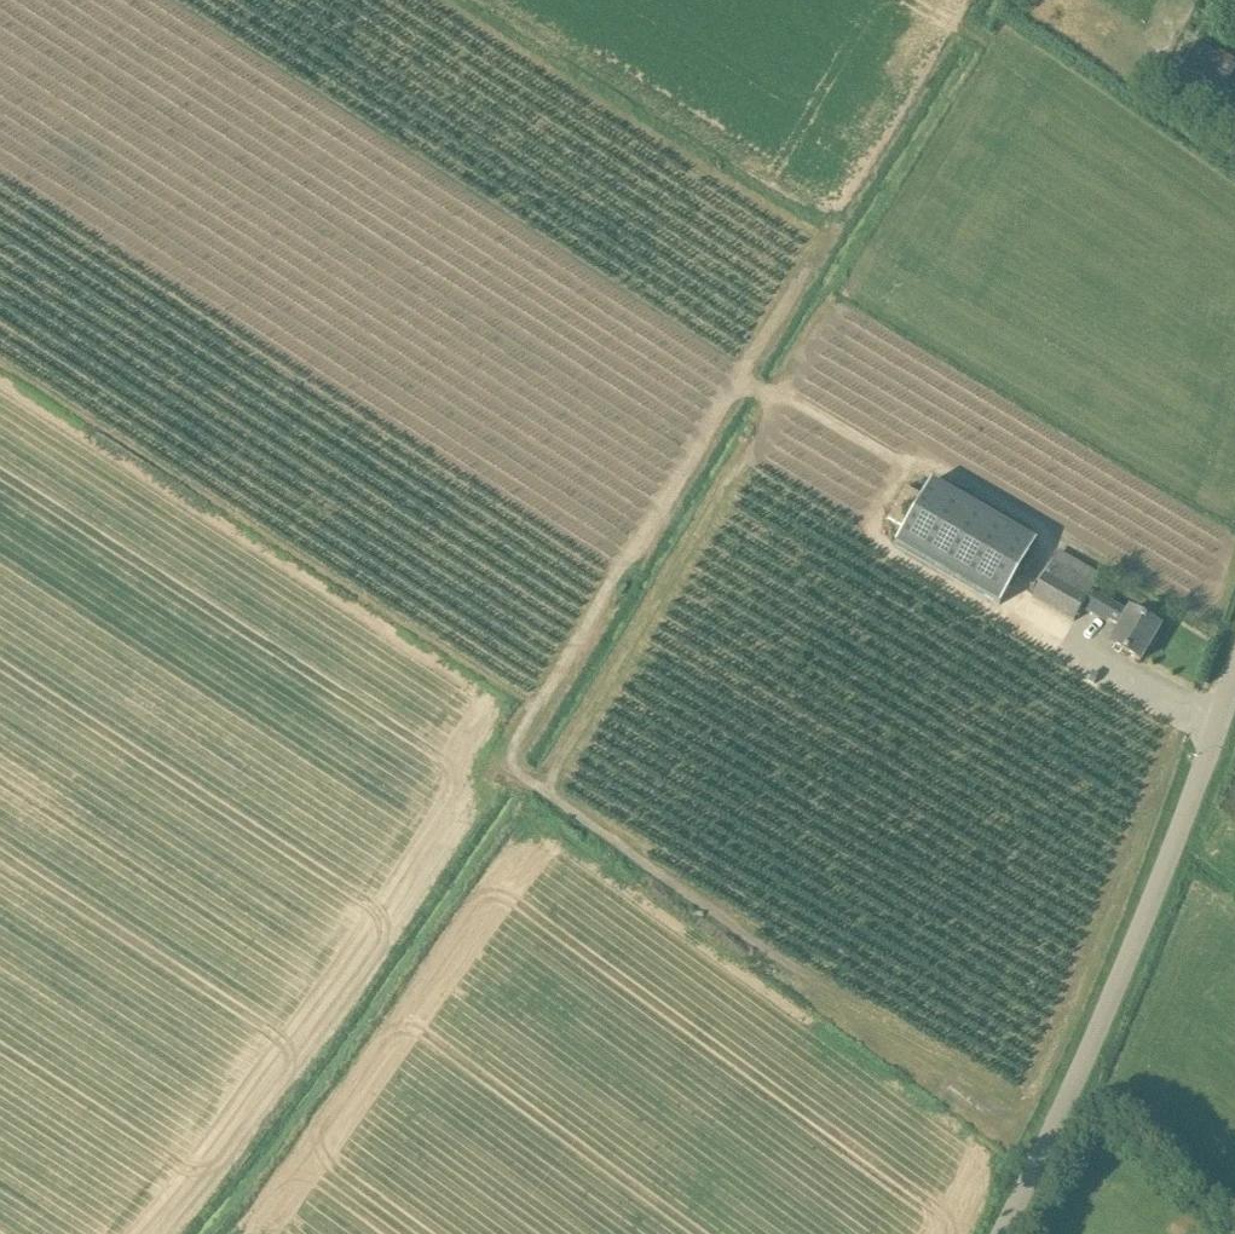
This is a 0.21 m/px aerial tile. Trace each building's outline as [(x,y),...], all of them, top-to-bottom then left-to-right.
[(1183,66),(1222,90),(1234,70),(1234,63),(1198,41),(1183,66)] [(897,540),(894,545),(998,605),(1001,600),(1021,565),(1035,541),(931,480),(917,504),(897,540)] [(1082,606),(1118,627),(1109,643),(1140,661),(1160,627),(1129,609),(1128,611),(1091,591),(1096,583),(1054,559),(1031,595),(1072,621),(1082,606)]
